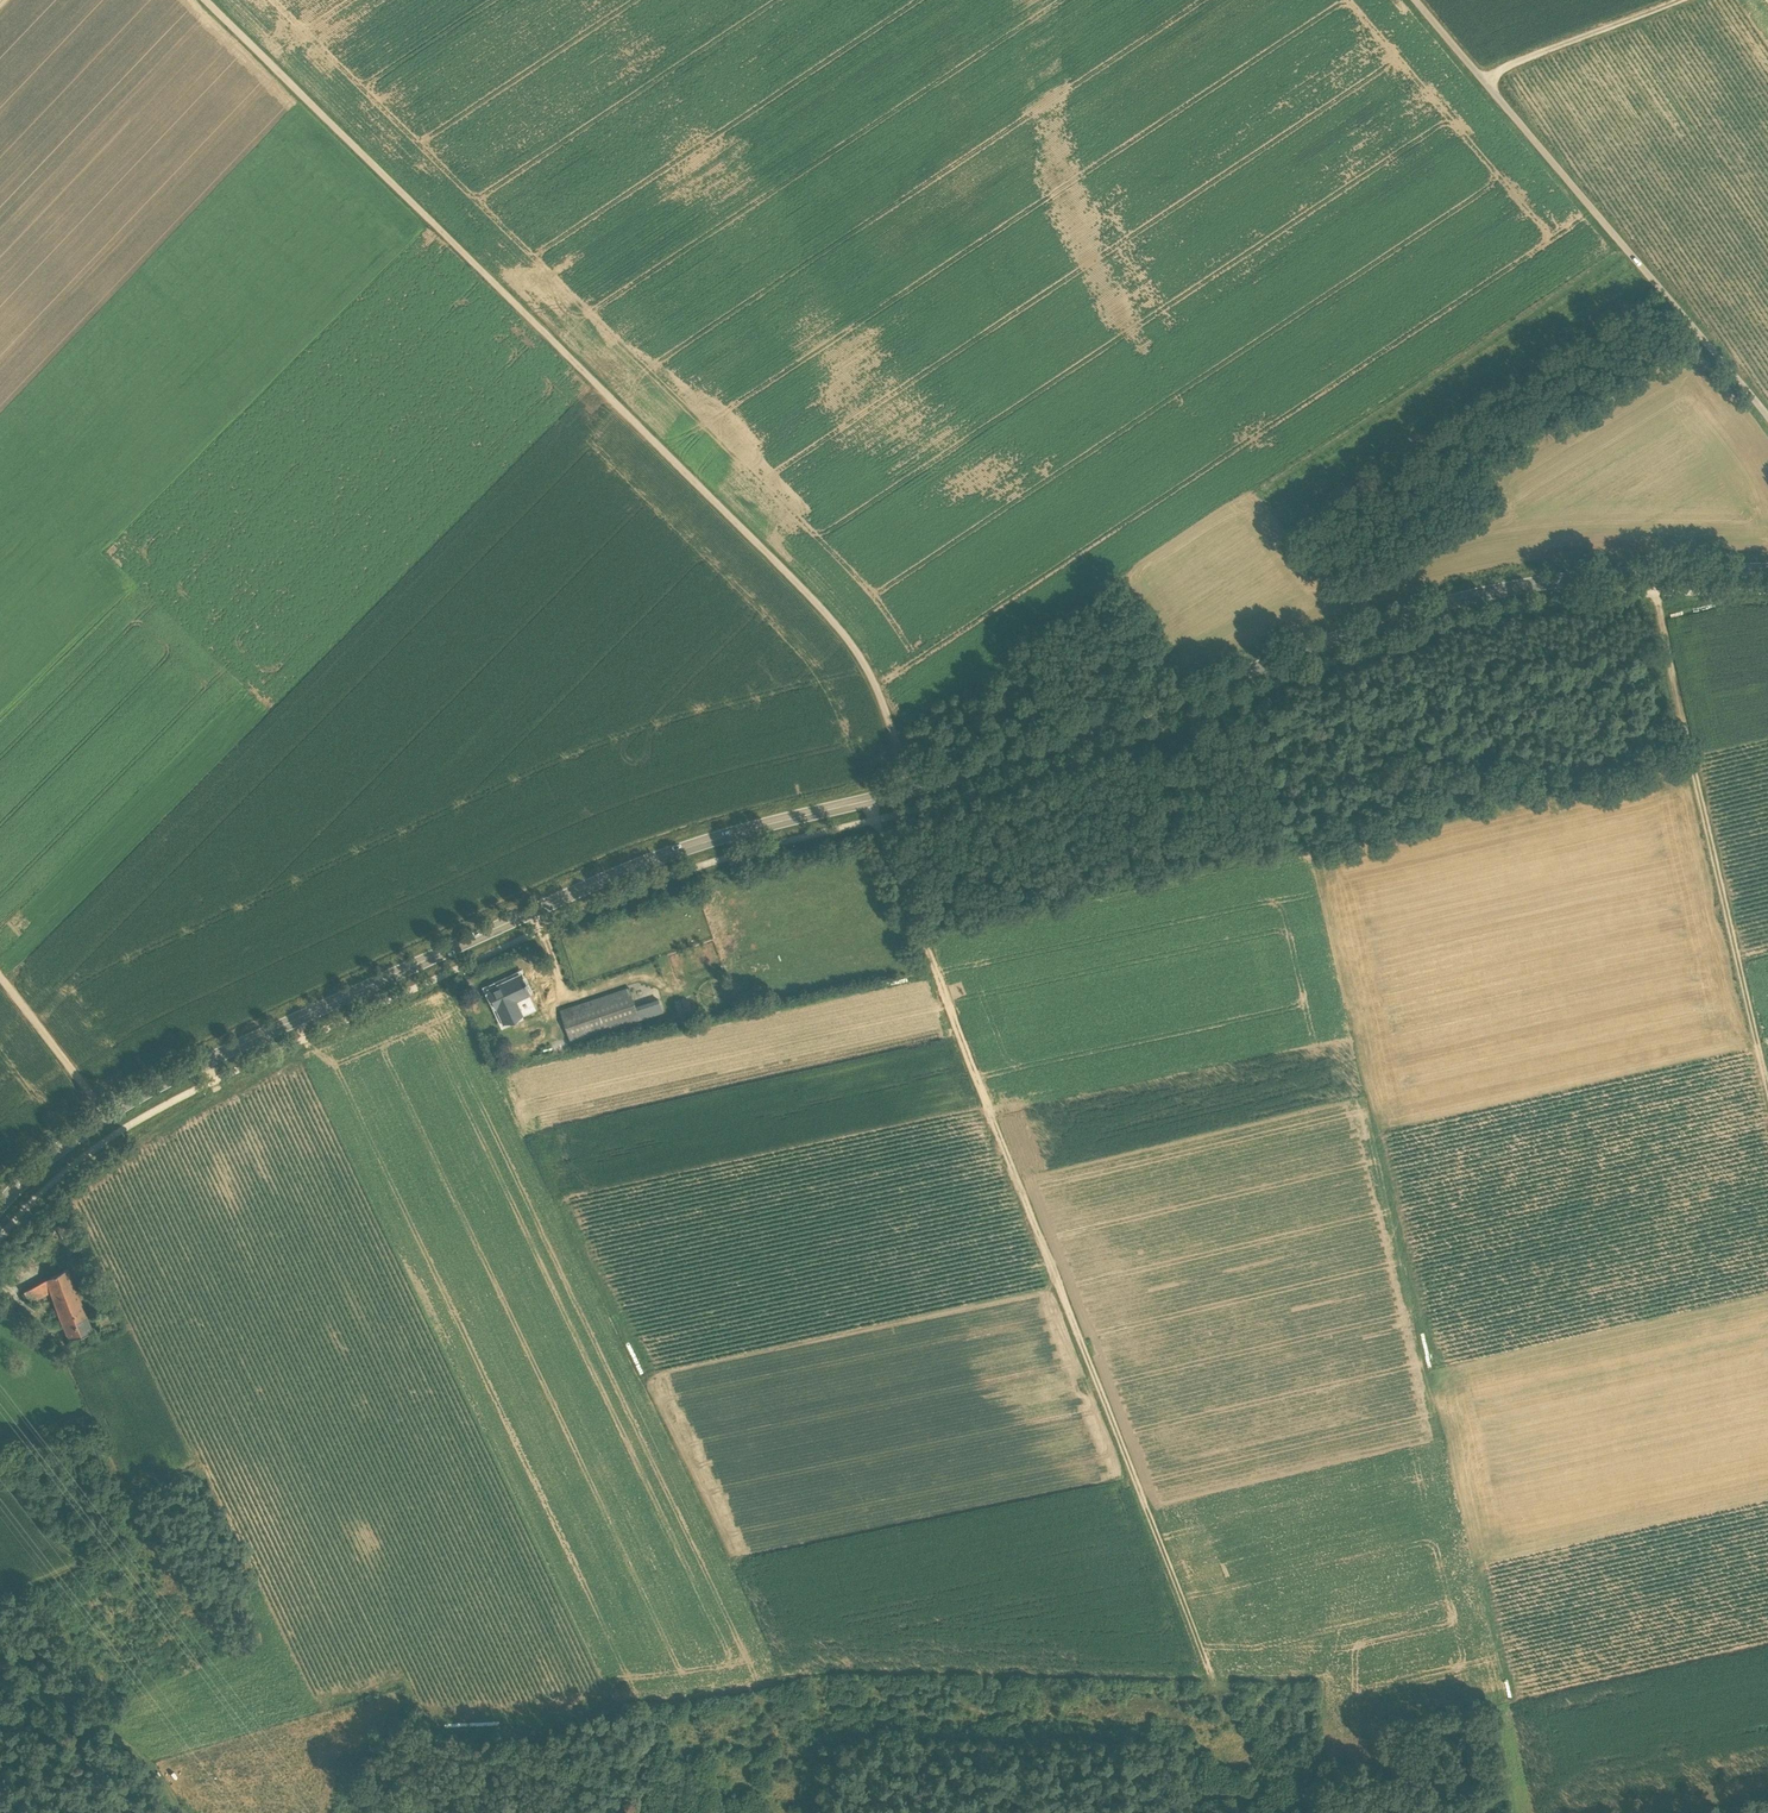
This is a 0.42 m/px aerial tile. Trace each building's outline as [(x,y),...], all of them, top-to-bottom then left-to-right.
[(520,974),(488,989),(497,1008),(511,1002),(517,1015),(535,1006),(520,974)] [(631,988),(562,1009),(572,1041),(642,1019),(631,988)] [(74,1241),(67,1224),(57,1228),(64,1245),(74,1241)] [(74,1245),(65,1249),(66,1252),(67,1254),(68,1255),(77,1251),(74,1245)] [(28,1256),(10,1267),(17,1278),(35,1267),(28,1256)] [(60,1317),(84,1307),(68,1268),(25,1290),(31,1301),(50,1291),(60,1317)] [(84,1307),(60,1317),(69,1340),(93,1330),(84,1307)] [(84,1415),(64,1420),(67,1434),(87,1430),(84,1415)] [(90,1449),(69,1455),(72,1468),(94,1462),(90,1449)]
